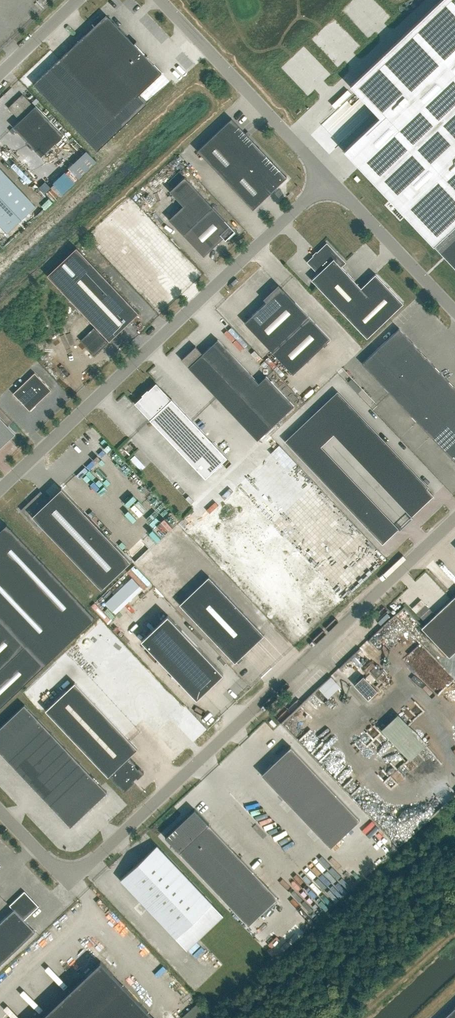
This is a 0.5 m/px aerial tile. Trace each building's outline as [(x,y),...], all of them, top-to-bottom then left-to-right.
[(344,151),(359,167),(434,245),(446,259),(454,268),(454,0),(441,0),(350,86),(356,92),(375,111),(380,117),(344,151)] [(60,59),(34,84),(97,151),(147,104),(140,97),(138,95),(162,73),(134,44),(137,41),(136,41),(134,43),(110,18),(103,18),(102,18),(95,25),(92,23),(94,26),(60,59)] [(300,52),(293,58),(299,65),(306,59),(300,52)] [(284,73),(296,66),(292,61),(281,68),(284,73)] [(8,108),(20,120),(13,127),(41,156),(63,135),(35,106),(35,107),(23,94),(8,108)] [(232,187),(266,155),(231,118),(197,151),(232,187)] [(72,167),(83,178),(101,160),(90,149),(72,167)] [(266,155),(232,187),(253,209),(272,191),(273,192),(277,189),(284,182),(288,178),(287,177),(266,155)] [(36,206),(0,168),(0,225),(7,232),(36,206)] [(204,256),(225,236),(227,238),(235,231),(184,177),(169,191),(183,206),(169,219),(204,256)] [(314,257),(308,262),(319,273),(312,280),(367,338),(404,303),(375,274),(361,288),(341,266),(344,263),(327,244),(318,253),(316,251),(312,255),(314,257)] [(76,247),(47,275),(109,341),(139,313),(76,247)] [(266,302),(244,322),(293,374),(330,339),(281,288),(278,285),(263,299),(266,302)] [(166,298),(157,307),(164,313),(172,304),(166,298)] [(95,355),(108,342),(94,327),(81,340),(95,355)] [(399,328),(362,363),(376,378),(391,364),(413,343),(399,328)] [(218,339),(210,346),(202,353),(203,354),(272,427),(294,406),(266,376),(259,383),(218,339)] [(427,358),(413,343),(391,364),(405,379),(427,358)] [(203,354),(202,353),(195,346),(181,359),(189,367),(188,367),(257,440),(272,427),(203,354)] [(405,379),(418,393),(441,372),(427,358),(405,379)] [(391,364),(376,378),(431,436),(446,422),(432,408),(418,393),(405,379),(391,364)] [(35,372),(13,393),(23,404),(23,403),(30,410),(43,397),(51,390),(35,372)] [(418,393),(432,408),(454,387),(441,372),(418,393)] [(205,478),(227,457),(172,399),(171,399),(157,385),(137,404),(151,419),(150,419),(205,478)] [(446,422),(454,414),(454,388),(454,387),(432,408),(446,422)] [(337,394),(286,443),(382,544),(397,530),(318,446),(334,432),(413,515),(434,495),(337,394)] [(445,451),(454,441),(454,414),(446,422),(431,436),(445,451)] [(15,434),(0,417),(0,448),(15,434)] [(454,461),(454,441),(445,451),(454,461)] [(41,491),(21,510),(36,526),(40,523),(101,589),(131,560),(62,487),(49,499),(41,491)] [(95,618),(7,524),(6,525),(20,539),(13,545),(0,531),(0,707),(95,618)] [(264,635),(209,576),(180,604),(235,662),(264,635)] [(454,596),(423,626),(421,628),(449,657),(454,651),(454,596)] [(145,612),(128,629),(139,639),(156,623),(145,612)] [(141,640),(197,698),(223,673),(168,615),(141,640)] [(332,697),(345,685),(335,675),(322,687),(332,697)] [(368,699),(377,691),(363,676),(354,684),(368,699)] [(137,748),(75,682),(45,710),(108,776),(109,775),(112,778),(124,791),(134,782),(133,780),(142,772),(134,764),(136,763),(129,756),(137,748)] [(107,792),(24,704),(0,727),(0,752),(70,826),(107,792)] [(386,730),(415,760),(432,743),(403,713),(386,730)] [(360,819),(291,746),(261,774),(330,847),(360,819)] [(179,852),(248,925),(278,897),(209,824),(195,809),(165,837),(179,852)] [(157,845),(120,879),(176,938),(212,903),(157,845)] [(35,931),(24,920),(39,906),(24,891),(9,905),(14,910),(0,922),(0,965),(35,931)] [(100,961),(40,1017),(155,1017),(100,961)] [(443,1017),(454,1017),(454,1007),(443,1017)]
